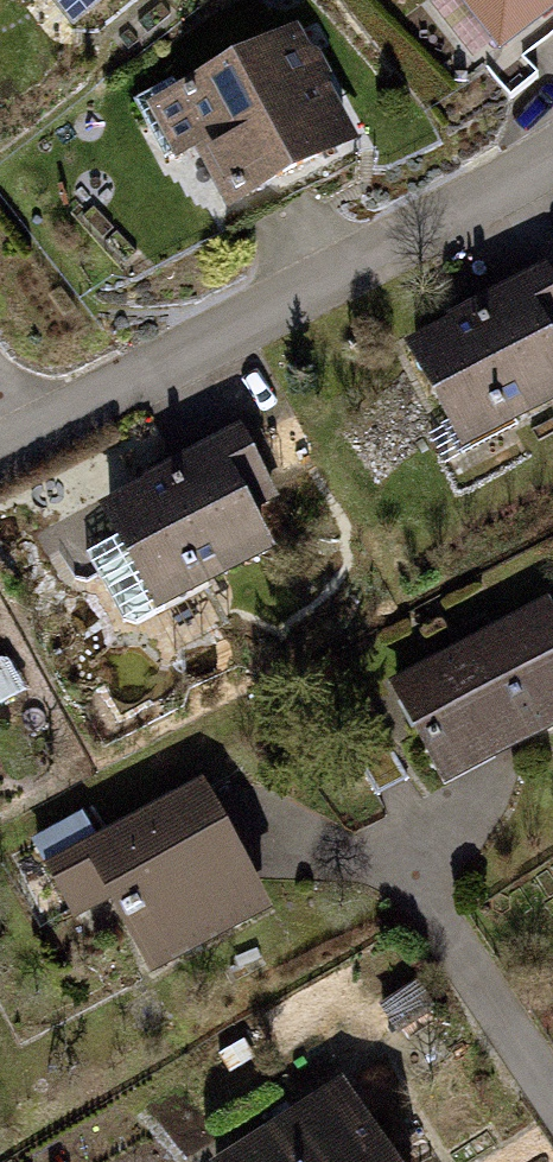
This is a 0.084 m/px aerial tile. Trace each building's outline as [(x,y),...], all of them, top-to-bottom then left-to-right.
[(111,29),(150,0),(90,0),(111,29)] [(518,24),(552,1),(552,0),(502,0),(518,24)] [(319,29),(171,112),(231,217),(378,134),(319,29)] [(435,340),(498,455),(552,426),(552,276),(435,340)] [(258,446),(136,507),(192,617),(313,556),(258,446)] [(419,681),(472,786),(552,745),(552,613),(419,681)] [(33,710),(0,647),(0,727),(33,710)] [(299,923),(226,783),(62,868),(94,930),(141,905),(182,983),(299,923)] [(232,1159),(234,1161),(427,1161),(366,1071),(232,1159)]
